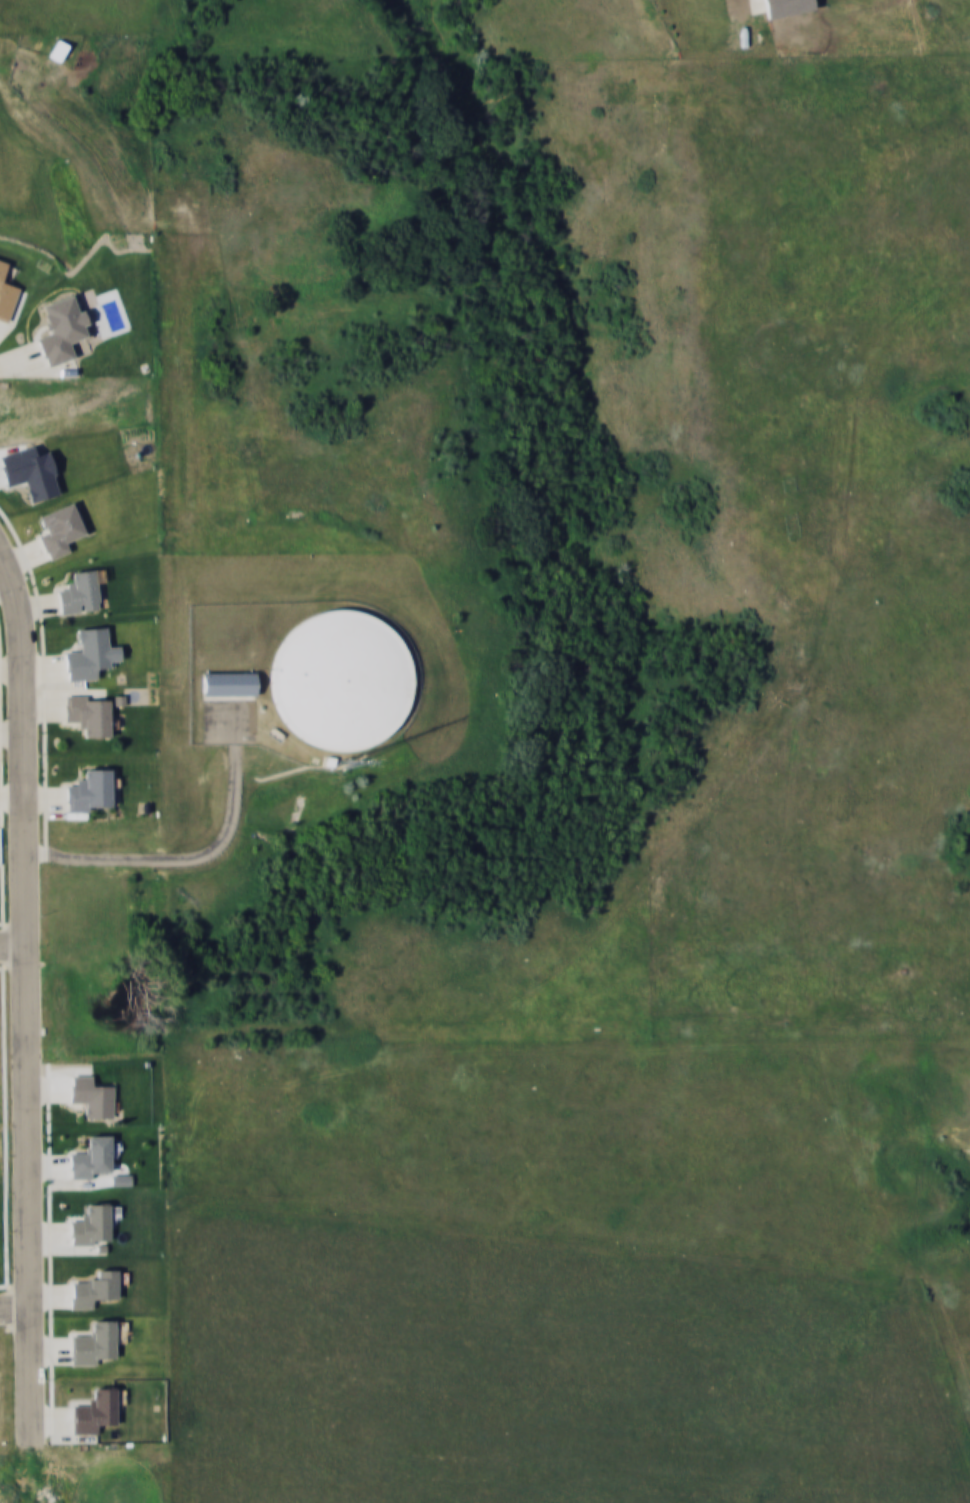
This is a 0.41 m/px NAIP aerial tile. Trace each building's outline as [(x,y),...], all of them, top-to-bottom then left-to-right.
[(814,9),(812,0),(763,0),(766,18),(814,9)] [(59,62),(68,43),(57,38),(47,57),(59,62)] [(19,286),(1,280),(7,261),(0,258),(0,320),(7,322),(19,286)] [(38,304),(47,333),(36,336),(45,366),(74,357),(70,342),(90,336),(77,293),(38,304)] [(44,527),(36,530),(46,559),(70,551),(66,538),(84,532),(74,502),(39,513),(44,527)] [(60,615),(100,610),(95,567),(73,570),(74,581),(56,583),(60,615)] [(398,631),(355,609),(337,609),(292,620),(271,663),(270,683),(282,727),(323,748),(344,748),(387,737),(409,695),(409,674),(398,631)] [(66,681),(100,679),(99,667),(121,665),(120,645),(109,646),(107,625),(75,627),(76,649),(64,650),(66,681)] [(255,670),(202,670),(202,694),(255,694),(255,670)] [(110,694),(64,694),(63,732),(110,732),(110,694)] [(65,810),(112,809),(112,777),(111,777),(111,767),(86,768),(86,778),(65,779),(65,810)] [(115,1318),(93,1318),(93,1332),(72,1332),(72,1363),(115,1363),(115,1318)]
